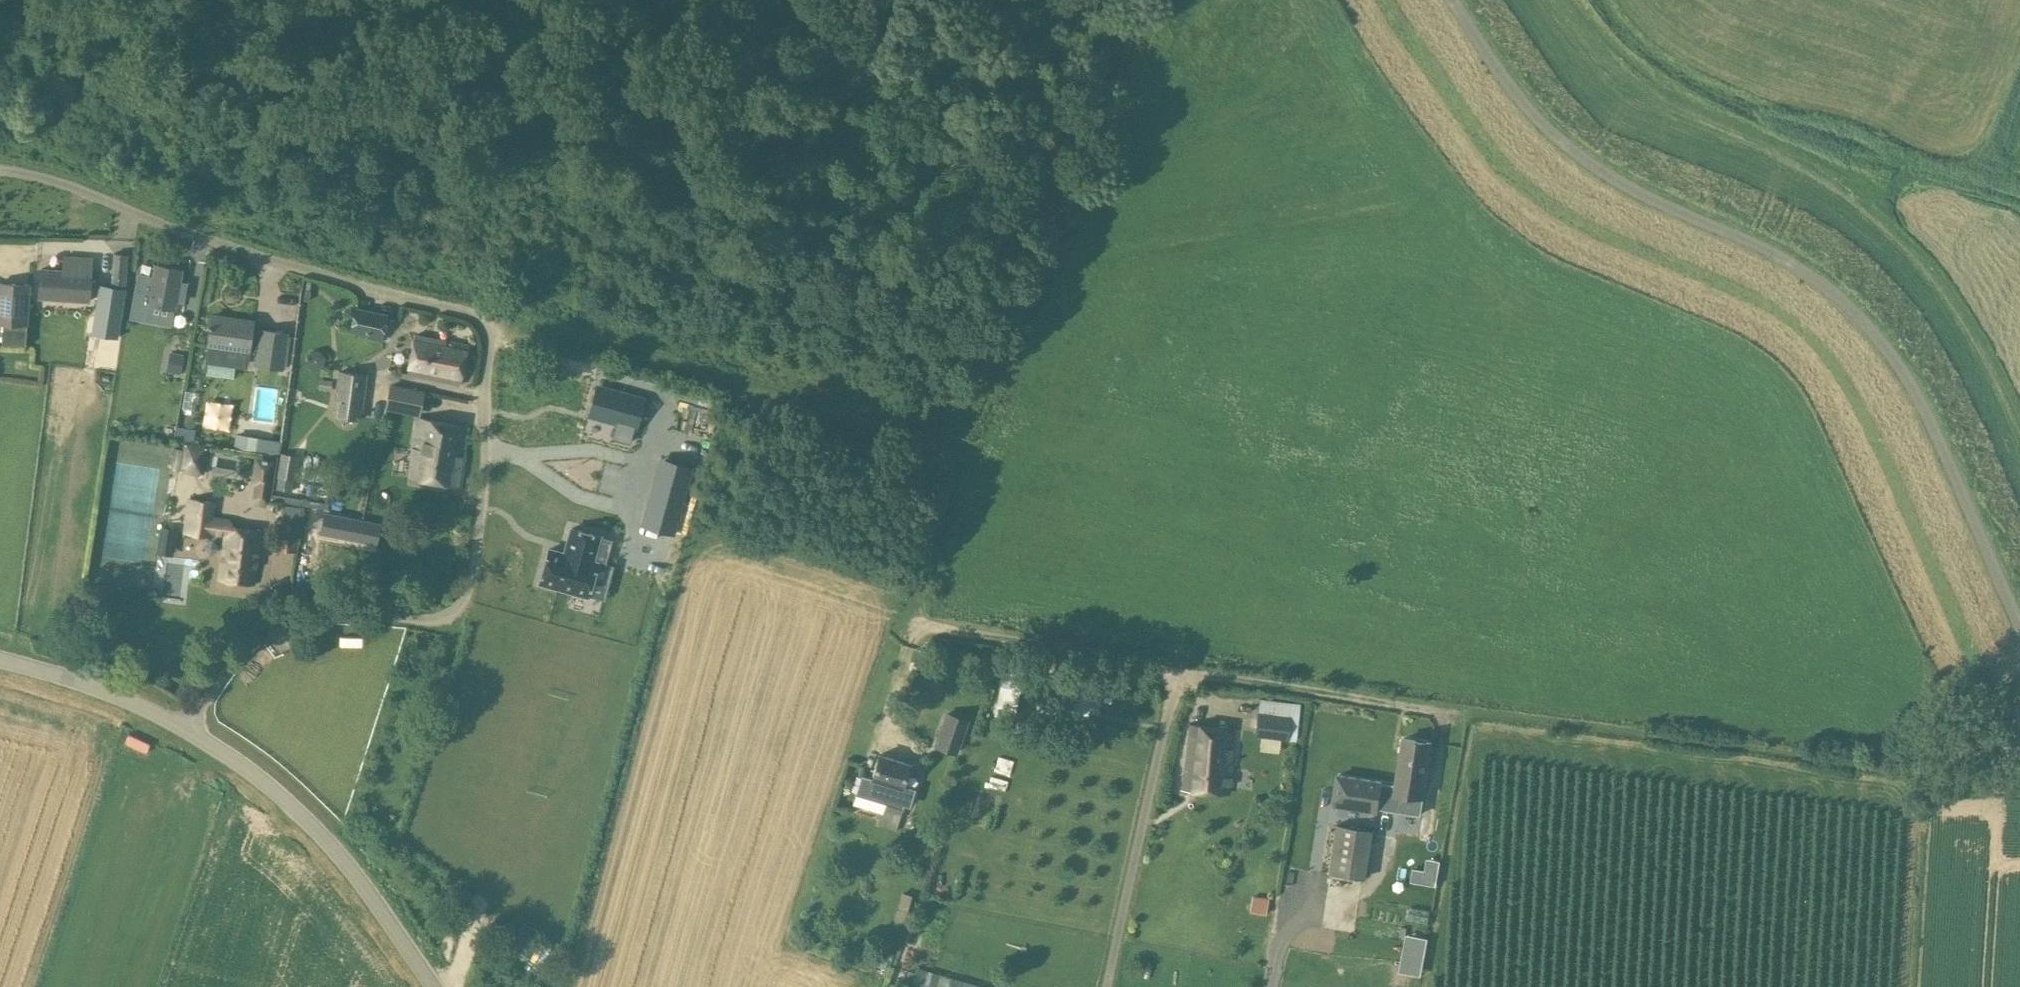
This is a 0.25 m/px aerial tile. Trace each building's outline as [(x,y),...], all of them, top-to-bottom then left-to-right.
[(127,289),(129,254),(113,252),(111,285),(110,288),(103,336),(119,338),(127,289)] [(39,297),(90,301),(92,258),(64,256),(63,270),(41,268),(39,297)] [(156,265),(149,304),(175,309),(182,269),(156,265)] [(0,283),(0,322),(27,324),(29,285),(0,283)] [(351,329),(370,333),(369,337),(382,340),(387,315),(356,308),(351,329)] [(213,315),(209,345),(236,349),(234,362),(246,363),(248,351),(258,353),(256,365),(283,369),(288,333),(262,329),(261,331),(251,330),(252,321),(213,315)] [(407,373),(460,384),(468,346),(415,335),(407,373)] [(166,371),(181,373),(184,354),(170,351),(166,371)] [(333,415),(361,419),(361,417),(366,418),(369,388),(365,387),(367,374),(339,371),(333,415)] [(333,381),(320,380),(319,389),(332,390),(333,381)] [(425,390),(392,384),(391,383),(385,406),(399,410),(399,406),(404,407),(403,410),(420,414),(425,390)] [(646,396),(596,383),(587,416),(616,424),(612,438),(630,443),(634,429),(637,430),(646,396)] [(417,418),(409,477),(458,487),(462,456),(461,456),(465,426),(417,418)] [(704,442),(707,426),(673,421),(670,437),(704,442)] [(176,439),(194,441),(196,428),(178,426),(176,439)] [(296,478),(301,454),(284,451),(279,475),(296,478)] [(664,459),(651,509),(677,516),(691,466),(664,459)] [(271,503),(275,464),(258,462),(254,501),(271,503)] [(226,535),(220,579),(254,584),(261,531),(229,526),(229,520),(209,517),(211,503),(192,500),(188,532),(213,535),(213,533),(226,535)] [(281,516),(300,518),(301,506),(283,504),(281,516)] [(320,533),(378,545),(382,523),(324,511),(320,533)] [(160,542),(169,543),(172,529),(163,527),(160,542)] [(547,549),(537,582),(585,596),(595,563),(590,562),(598,537),(570,529),(562,554),(547,549)] [(1072,711),(1076,689),(1040,683),(1036,705),(1072,711)] [(1291,716),(1258,712),(1254,736),(1288,740),(1291,716)] [(967,721),(946,714),(935,745),(957,752),(967,721)] [(1189,725),(1182,789),(1228,794),(1231,766),(1228,766),(1232,729),(1189,725)] [(119,751),(131,754),(135,736),(123,733),(119,751)] [(1364,778),(1360,805),(1399,811),(1402,793),(1424,797),(1432,743),(1403,738),(1396,783),(1364,778)] [(879,755),(872,778),(888,783),(884,797),(888,799),(880,825),(897,829),(904,803),(898,801),(902,787),(909,764),(879,755)] [(1370,829),(1338,824),(1330,873),(1363,878),(1370,829)] [(1253,895),(1250,911),(1266,914),(1269,898),(1253,895)] [(1409,961),(1423,964),(1428,938),(1414,935),(1409,961)] [(911,986),(985,986),(916,967),(911,986)]
